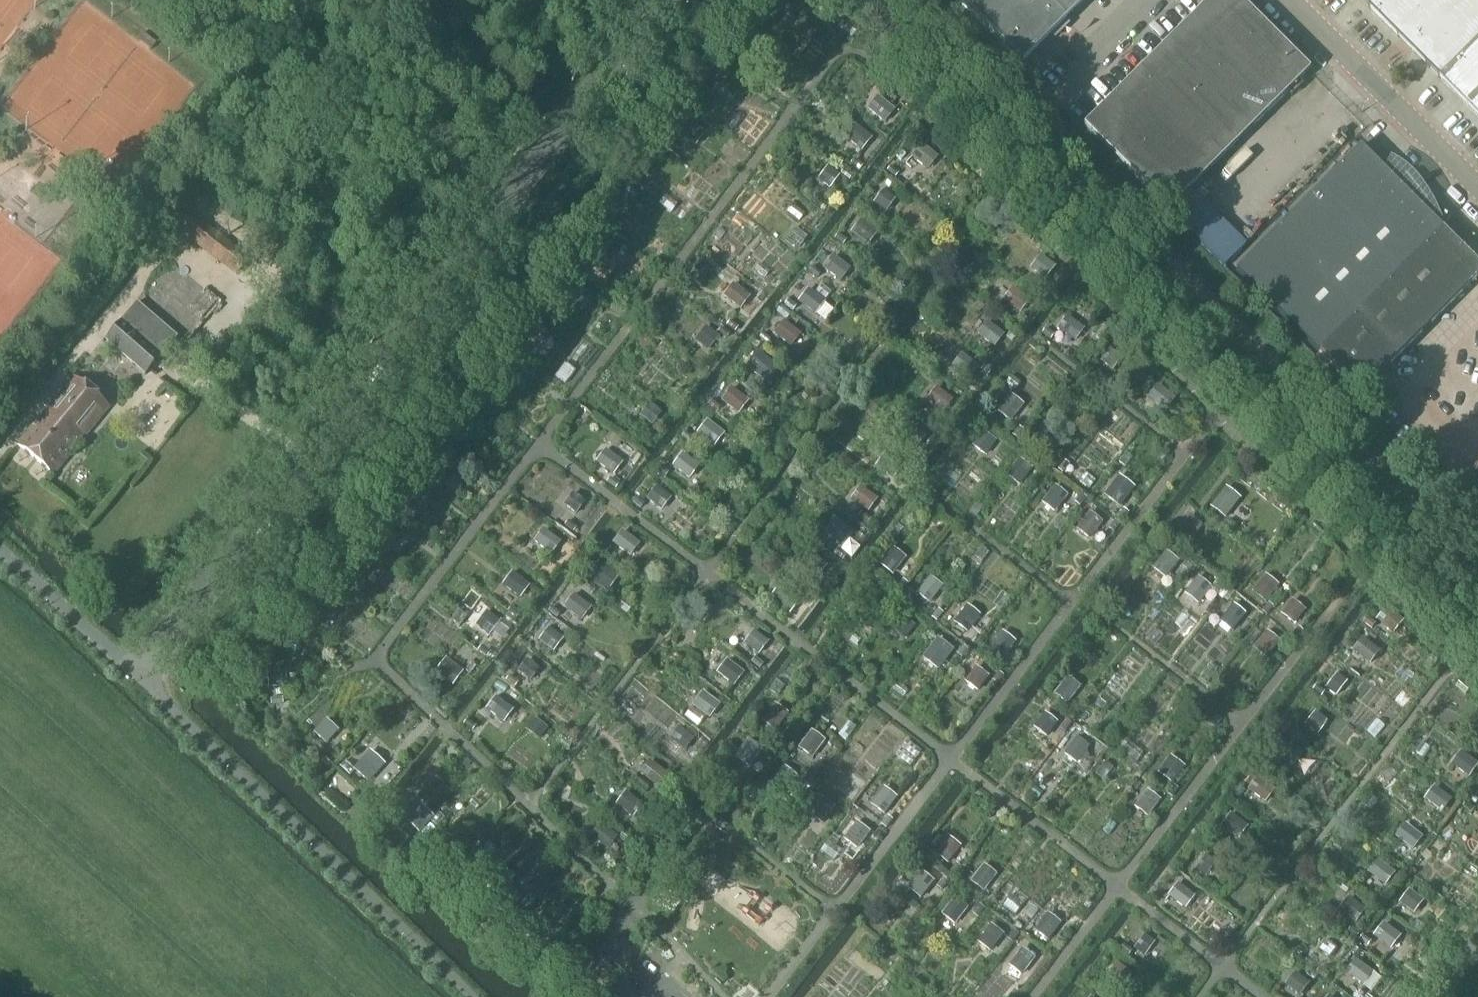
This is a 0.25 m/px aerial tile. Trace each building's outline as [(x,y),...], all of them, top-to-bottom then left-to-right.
[(778,6),(791,17),(799,6),(792,0),(783,0),(778,6)] [(1020,65),(1064,20),(1063,19),(1082,0),(956,0),(1020,65)] [(1168,41),(1083,127),(1224,268),(1233,259),(1177,202),(1308,71),(1237,0),(1210,0),(1168,41)] [(1453,93),(1477,118),(1477,0),(1360,0),(1453,93)] [(751,45),(742,56),(756,66),(764,54),(751,45)] [(722,59),(719,63),(726,69),(730,64),(722,59)] [(711,68),(707,72),(715,78),(719,74),(711,68)] [(892,111),(877,98),(869,109),(884,122),(892,111)] [(870,139),(855,127),(846,138),(861,150),(870,139)] [(921,146),(912,157),(926,169),(935,158),(921,146)] [(1477,276),(1477,267),(1436,225),(1440,221),(1392,164),(1383,172),(1359,148),(1235,272),(1359,395),(1475,279),(1477,276)] [(854,160),(851,164),(858,171),(861,167),(854,160)] [(819,180),(829,188),(838,176),(827,168),(819,180)] [(890,168),(887,172),(894,178),(898,174),(890,168)] [(843,171),(841,175),(848,180),(851,177),(843,171)] [(634,180),(631,184),(639,189),(642,186),(634,180)] [(874,203),(885,211),(893,200),(883,192),(874,203)] [(876,234),(860,222),(852,233),(868,245),(876,234)] [(231,247),(206,227),(194,243),(219,262),(231,247)] [(838,235),(834,239),(842,245),(845,241),(838,235)] [(1032,268),(1046,278),(1054,267),(1040,257),(1032,268)] [(825,269),(840,281),(849,270),(833,258),(825,269)] [(575,261),(572,265),(580,271),(583,266),(575,261)] [(812,269),(809,272),(817,278),(820,275),(812,269)] [(748,298),(732,286),(724,296),(739,309),(748,298)] [(1003,301),(1019,313),(1027,302),(1011,290),(1003,301)] [(799,302),(815,314),(823,303),(807,291),(799,302)] [(543,298),(539,302),(548,308),(551,304),(543,298)] [(788,301),(784,305),(792,311),(795,307),(788,301)] [(105,340),(145,375),(174,341),(133,306),(105,340)] [(1015,318),(1012,322),(1020,328),(1023,324),(1015,318)] [(1058,329),(1074,341),(1082,330),(1066,318),(1058,329)] [(729,322),(726,326),(734,332),(737,328),(729,322)] [(799,335),(783,323),(774,334),(790,346),(799,335)] [(978,335),(993,347),(1002,335),(986,323),(978,335)] [(527,335),(542,348),(551,337),(535,324),(527,335)] [(721,329),(718,333),(726,339),(729,335),(721,329)] [(1045,329),(1042,333),(1050,339),(1053,335),(1045,329)] [(708,330),(698,343),(708,350),(718,338),(708,330)] [(762,335),(759,339),(766,344),(769,341),(762,335)] [(512,337),(510,340),(517,346),(520,342),(512,337)] [(1101,362),(1112,370),(1120,359),(1110,351),(1101,362)] [(989,353),(985,357),(993,363),(996,360),(989,353)] [(777,369),(759,355),(748,368),(766,383),(777,369)] [(976,368),(961,356),(953,366),(968,379),(976,368)] [(736,367),(733,371),(740,378),(744,373),(736,367)] [(78,457),(71,452),(108,407),(73,377),(17,445),(52,475),(67,456),(74,462),(78,457)] [(1148,398),(1164,410),(1172,399),(1157,387),(1148,398)] [(951,401),(935,389),(927,400),(943,412),(951,401)] [(722,401),(738,413),(746,402),(731,390),(722,401)] [(1010,397),(998,412),(1009,421),(1021,405),(1010,397)] [(711,402),(708,406),(715,412),(719,408),(711,402)] [(698,433),(714,445),(722,435),(706,422),(698,433)] [(1033,440),(1044,449),(1057,433),(1046,424),(1033,440)] [(1018,428),(1012,436),(1017,440),(1023,432),(1018,428)] [(905,440),(916,448),(924,437),(913,429),(905,440)] [(685,433),(682,438),(689,444),(693,440),(685,433)] [(973,446),(984,455),(994,442),(983,433),(973,446)] [(597,463),(612,474),(621,464),(605,452),(597,463)] [(876,466),(892,478),(901,467),(885,455),(876,466)] [(673,466),(688,479),(697,468),(681,456),(673,466)] [(1019,460),(1007,477),(1018,486),(1030,469),(1019,460)] [(1064,462),(1058,470),(1062,474),(1068,466),(1064,462)] [(659,468),(656,472),(664,477),(667,473),(659,468)] [(1119,478),(1105,496),(1118,507),(1133,488),(1119,478)] [(609,479),(607,483),(614,489),(617,485),(609,479)] [(1054,488),(1042,504),(1053,512),(1065,496),(1054,488)] [(647,499),(661,510),(669,499),(656,489),(647,499)] [(851,499),(867,512),(875,501),(859,489),(851,499)] [(1215,508),(1226,516),(1238,501),(1227,492),(1215,508)] [(562,505),(578,517),(587,506),(571,494),(562,505)] [(1080,495),(1075,503),(1079,506),(1085,499),(1080,495)] [(635,499),(632,503),(639,509),(643,505),(635,499)] [(1123,510),(1117,518),(1121,521),(1127,513),(1123,510)] [(390,512),(386,516),(394,522),(397,517),(390,512)] [(861,514),(858,518),(866,524),(869,520),(861,514)] [(1089,514),(1077,530),(1088,539),(1101,523),(1089,514)] [(1177,533),(1188,542),(1200,526),(1189,518),(1177,533)] [(826,532),(842,544),(850,534),(834,521),(826,532)] [(1114,521),(1108,529),(1113,533),(1119,525),(1114,521)] [(568,522),(565,526),(573,532),(576,528),(568,522)] [(371,541),(381,548),(390,535),(381,528),(371,541)] [(534,542),(550,554),(558,543),(543,531),(534,542)] [(613,543),(629,556),(637,545),(622,533),(613,543)] [(601,543),(598,547),(606,553),(609,549),(601,543)] [(892,550),(880,565),(891,574),(903,558),(892,550)] [(837,551),(834,555),(841,561),(845,556),(837,551)] [(1153,569),(1164,578),(1177,561),(1167,553),(1153,569)] [(353,564),(344,575),(355,583),(364,572),(353,564)] [(588,577),(601,587),(609,577),(596,566),(588,577)] [(503,585),(519,597),(527,586),(511,574),(503,585)] [(917,594),(928,603),(940,587),(929,579),(917,594)] [(1186,595),(1196,603),(1209,587),(1199,579),(1186,595)] [(1253,593),(1264,602),(1274,589),(1264,580),(1253,593)] [(902,581),(896,589),(900,593),(907,585),(902,581)] [(812,584),(808,589),(816,596),(820,590),(812,584)] [(877,595),(865,585),(858,594),(870,604),(877,595)] [(780,602),(791,611),(799,600),(789,591),(780,602)] [(806,592),(802,597),(810,603),(813,598),(806,592)] [(565,607),(578,617),(586,606),(573,596),(565,607)] [(1282,615),(1293,623),(1303,610),(1292,602),(1282,615)] [(314,614),(327,624),(335,613),(322,603),(314,614)] [(1268,604),(1262,612),(1266,615),(1272,608),(1268,604)] [(955,623),(966,632),(978,616),(967,607),(955,623)] [(1220,622),(1231,631),(1244,615),(1233,607),(1220,622)] [(511,608),(508,612),(516,618),(519,614),(511,608)] [(551,608),(548,612),(556,618),(559,614),(551,608)] [(938,610),(932,618),(936,621),(942,614),(938,610)] [(1403,622),(1387,610),(1378,621),(1394,633),(1403,622)] [(489,615),(479,628),(489,635),(498,623),(489,615)] [(914,626),(901,616),(894,625),(906,635),(914,626)] [(1367,619),(1364,623),(1371,629),(1375,625),(1367,619)] [(1297,628),(1291,636),(1296,639),(1302,632),(1297,628)] [(548,630),(539,641),(553,651),(561,640),(548,630)] [(744,644),(758,654),(766,643),(753,632),(744,644)] [(1254,649),(1265,657),(1278,642),(1267,633),(1254,649)] [(990,650),(1001,658),(1013,642),(1002,634),(990,650)] [(923,659),(937,669),(951,651),(937,640),(923,659)] [(1364,640),(1355,651),(1370,664),(1379,653),(1364,640)] [(481,647),(478,651),(486,657),(489,653),(481,647)] [(963,647),(957,655),(961,658),(967,650),(963,647)] [(755,659),(751,663),(759,669),(762,665),(755,659)] [(436,672),(452,684),(461,673),(445,661),(436,672)] [(526,662),(518,673),(527,681),(536,669),(526,662)] [(717,673),(733,685),(742,674),(726,662),(717,673)] [(976,669),(965,682),(977,691),(987,677),(976,669)] [(267,674),(269,688),(285,686),(284,672),(267,674)] [(998,673),(992,681),(996,684),(1002,676),(998,673)] [(1327,688),(1336,695),(1346,683),(1337,675),(1327,688)] [(509,677),(506,681),(514,687),(517,683),(509,677)] [(1055,695),(1066,703),(1078,688),(1067,679),(1055,695)] [(1316,686),(1313,690),(1321,696),(1324,692),(1316,686)] [(693,705),(709,717),(717,706),(701,694),(693,705)] [(487,710),(502,723),(511,712),(495,700),(487,710)] [(774,706),(762,722),(774,730),(786,714),(774,706)] [(1314,714),(1306,726),(1317,734),(1326,722),(1314,714)] [(1034,728),(1045,737),(1055,723),(1044,715),(1034,728)] [(466,720),(463,725),(471,731),(475,727),(466,720)] [(315,734),(325,744),(337,732),(326,722),(315,734)] [(1066,722),(1060,730),(1064,733),(1070,725),(1066,722)] [(670,740),(684,751),(692,740),(679,729),(670,740)] [(811,733),(800,749),(811,757),(823,741),(811,733)] [(1064,755),(1076,764),(1087,747),(1076,738),(1064,755)] [(736,758),(748,766),(758,752),(747,744),(736,758)] [(354,770),(367,782),(383,765),(370,753),(354,770)] [(1453,765),(1469,777),(1477,766),(1461,754),(1453,765)] [(1160,775),(1171,784),(1183,768),(1172,759),(1160,775)] [(345,762),(340,768),(349,775),(353,770),(345,762)] [(818,765),(812,772),(816,776),(823,769),(818,765)] [(783,770),(772,785),(783,793),(794,778),(783,770)] [(810,776),(804,784),(808,786),(814,779),(810,776)] [(1249,790),(1265,802),(1273,791),(1257,779),(1249,790)] [(1173,787),(1167,795),(1171,798),(1177,790),(1173,787)] [(1426,800),(1443,812),(1451,801),(1435,789),(1426,800)] [(653,790),(650,795),(658,800),(661,796),(653,790)] [(872,805),(883,814),(895,798),(884,790),(872,805)] [(1147,792),(1135,808),(1146,817),(1158,801),(1147,792)] [(616,804),(632,816),(641,806),(625,793),(616,804)] [(811,815),(822,823),(834,807),(823,799),(811,815)] [(408,822),(418,832),(432,818),(422,808),(408,822)] [(1246,828),(1230,816),(1222,827),(1237,839),(1246,828)] [(887,818),(881,826),(885,829),(891,821),(887,818)] [(845,840),(856,848),(868,833),(857,824),(845,840)] [(591,837),(607,849),(615,838),(600,826),(591,837)] [(1397,837),(1412,849),(1421,838),(1406,826),(1397,837)] [(436,849),(446,859),(457,847),(447,837),(436,849)] [(948,838),(936,854),(947,863),(959,847),(948,838)] [(1195,868),(1205,876),(1214,863),(1204,856),(1195,868)] [(601,857),(597,862),(605,868),(609,863),(601,857)] [(1393,874),(1378,862),(1370,873),(1385,885),(1393,874)] [(955,865),(949,872),(953,875),(959,868),(955,865)] [(464,876),(475,886),(484,876),(474,866),(464,876)] [(971,882),(982,891),(994,875),(983,867),(971,882)] [(909,890),(920,898),(932,882),(921,874),(909,890)] [(944,880),(937,888),(941,891),(947,883),(944,880)] [(1168,896),(1184,908),(1193,897),(1177,885),(1168,896)] [(471,896),(475,900),(482,893),(478,889),(471,896)] [(1401,903),(1414,913),(1423,902),(1410,892),(1401,903)] [(1365,912),(1349,899),(1341,909),(1356,922),(1365,912)] [(942,915),(953,924),(966,908),(955,900),(942,915)] [(979,906),(972,914),(977,918),(983,910),(979,906)] [(506,916),(500,923),(504,927),(511,920),(506,916)] [(1036,931),(1047,940),(1059,924),(1048,916),(1036,931)] [(1375,936),(1391,948),(1399,937),(1384,925),(1375,936)] [(979,943),(989,951),(1001,935),(991,927),(979,943)] [(1352,928),(1349,932),(1357,938),(1360,934),(1352,928)] [(1013,932),(1007,940),(1011,943),(1018,935),(1013,932)] [(1143,936),(1134,948),(1144,955),(1153,943),(1143,936)] [(1363,937),(1360,941),(1368,946),(1371,942),(1363,937)] [(1318,951),(1329,959),(1337,948),(1326,939),(1318,951)] [(1123,946),(1120,950),(1128,956),(1131,951),(1123,946)] [(1009,966),(1020,975),(1032,959),(1021,951),(1009,966)] [(1348,974),(1363,985),(1372,973),(1356,961),(1348,974)] [(1116,965),(1108,976),(1121,986),(1130,974),(1116,965)] [(1320,970),(1317,974),(1325,980),(1328,975),(1320,970)] [(1295,975),(1287,986),(1300,996),(1308,985),(1295,975)]
